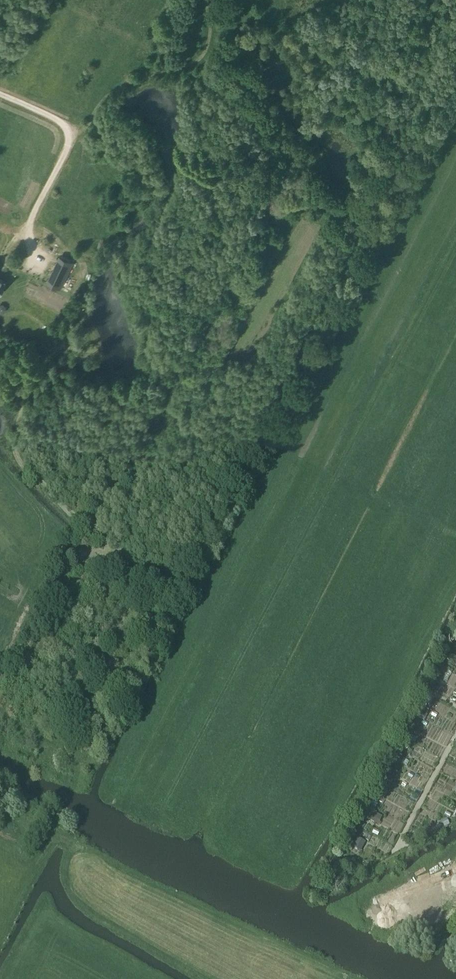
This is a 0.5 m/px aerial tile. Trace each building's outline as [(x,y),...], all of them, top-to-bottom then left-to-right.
[(59,256),(46,283),(60,290),(74,263),(59,256)] [(378,823),(381,816),(372,813),(370,821),(378,823)] [(352,847),(361,851),(365,841),(357,838),(352,847)]
